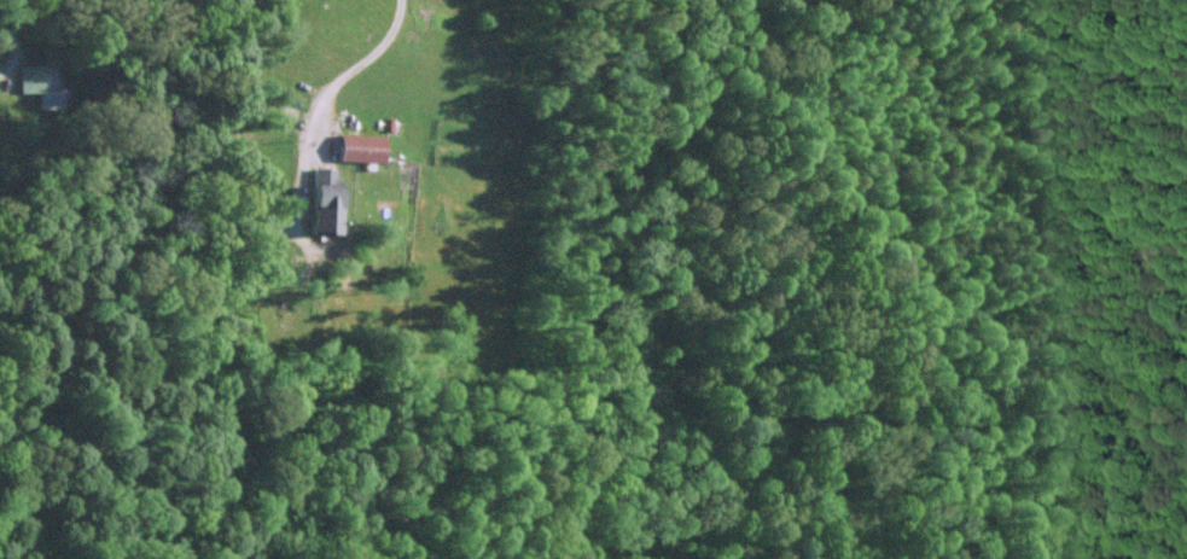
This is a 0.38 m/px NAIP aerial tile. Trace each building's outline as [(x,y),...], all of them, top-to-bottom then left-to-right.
[(16,64),(17,91),(36,91),(37,108),(56,107),(55,63),(16,64)] [(380,160),(380,134),(336,133),(335,159),(380,160)] [(307,231),(336,231),(337,181),(331,181),(331,167),(309,167),(307,231)]
